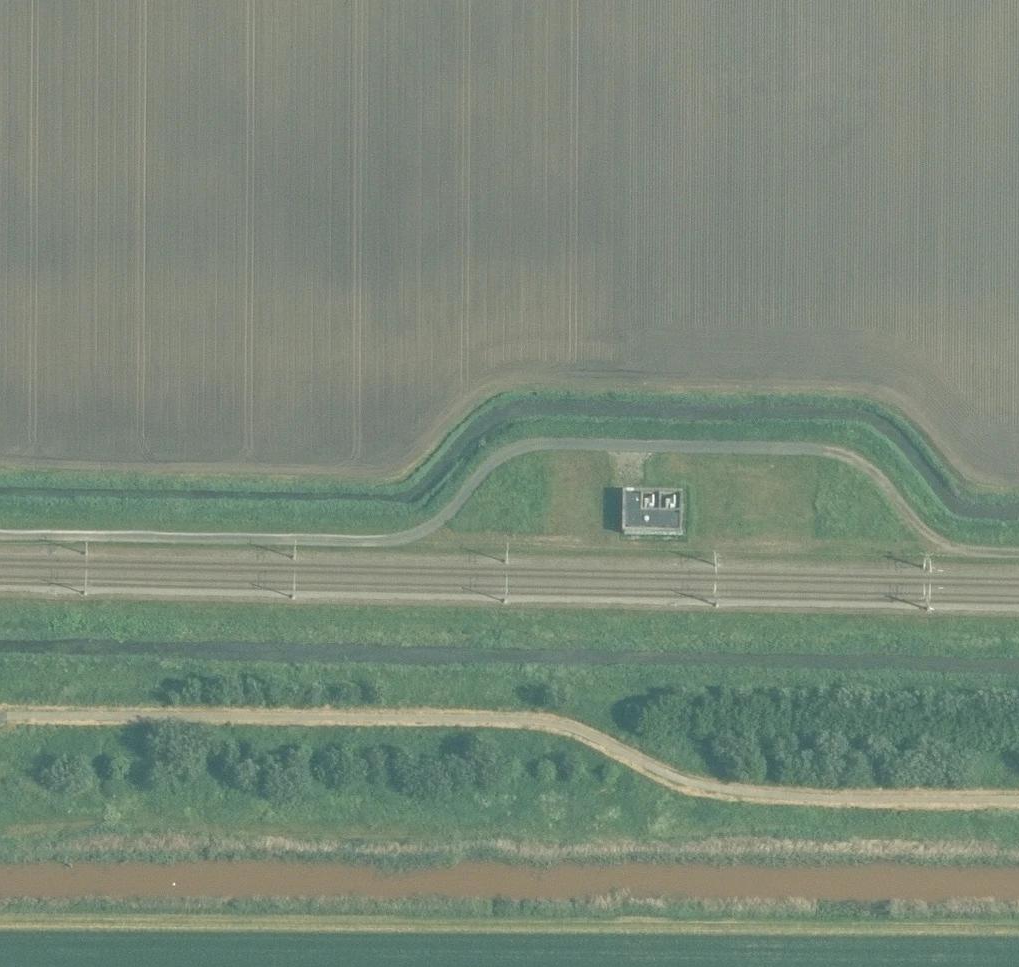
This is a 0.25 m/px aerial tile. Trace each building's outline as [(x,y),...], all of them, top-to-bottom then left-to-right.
[(682,533),(683,494),(625,493),(624,532),(682,533)]
